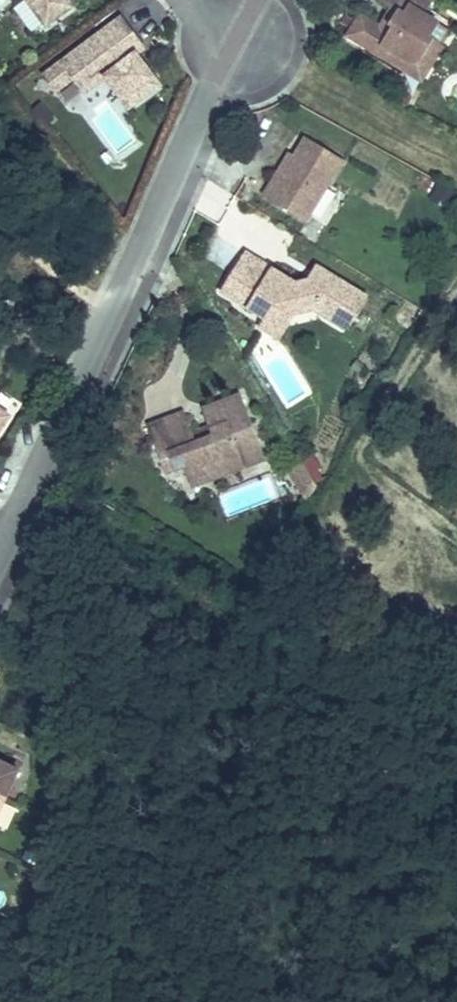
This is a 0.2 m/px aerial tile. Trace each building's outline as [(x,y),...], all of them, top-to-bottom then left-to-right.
[(46,26),(73,7),(68,0),(26,0),(46,26)] [(377,0),(392,9),(397,12),(390,23),(386,20),(381,28),(360,16),(348,36),(389,61),(391,56),(407,66),(410,62),(422,59),(431,64),(442,45),(440,44),(448,30),(423,15),(433,0),(378,0),(377,0)] [(397,12),(392,9),(386,20),(390,23),(397,12)] [(142,44),(123,17),(61,62),(73,79),(84,93),(106,77),(129,108),(159,85),(137,55),(133,50),(142,44)] [(133,50),(137,55),(146,48),(142,44),(133,50)] [(421,80),(431,64),(422,59),(410,62),(407,66),(391,56),(389,61),(421,80)] [(73,79),(61,62),(43,76),(55,92),(73,79)] [(41,104),(31,113),(44,128),(54,119),(41,104)] [(306,137),(293,159),(277,184),(272,181),(263,196),(305,222),(343,160),(306,137)] [(114,159),(109,152),(102,157),(107,164),(114,159)] [(287,156),(272,181),(277,184),(293,159),(287,156)] [(456,193),(440,184),(433,198),(448,207),(456,193)] [(368,298),(323,271),(314,285),(308,281),(297,284),(244,252),(221,291),(266,319),(267,320),(276,306),(292,315),(314,310),(348,331),(368,298)] [(317,267),(308,281),(314,285),(323,271),(317,267)] [(292,315),(276,306),(267,320),(266,319),(261,327),(278,338),(292,315)] [(185,413),(148,427),(166,474),(184,467),(191,487),(211,480),(214,474),(211,467),(239,456),(242,463),(248,466),(265,459),(241,396),(202,410),(210,429),(193,435),(185,413)] [(0,410),(0,433),(10,417),(0,410)] [(214,474),(211,480),(248,466),(242,463),(239,456),(211,467),(214,474)] [(318,485),(303,462),(289,471),(309,501),(318,485)] [(18,771),(0,762),(0,797),(5,800),(18,771)]
